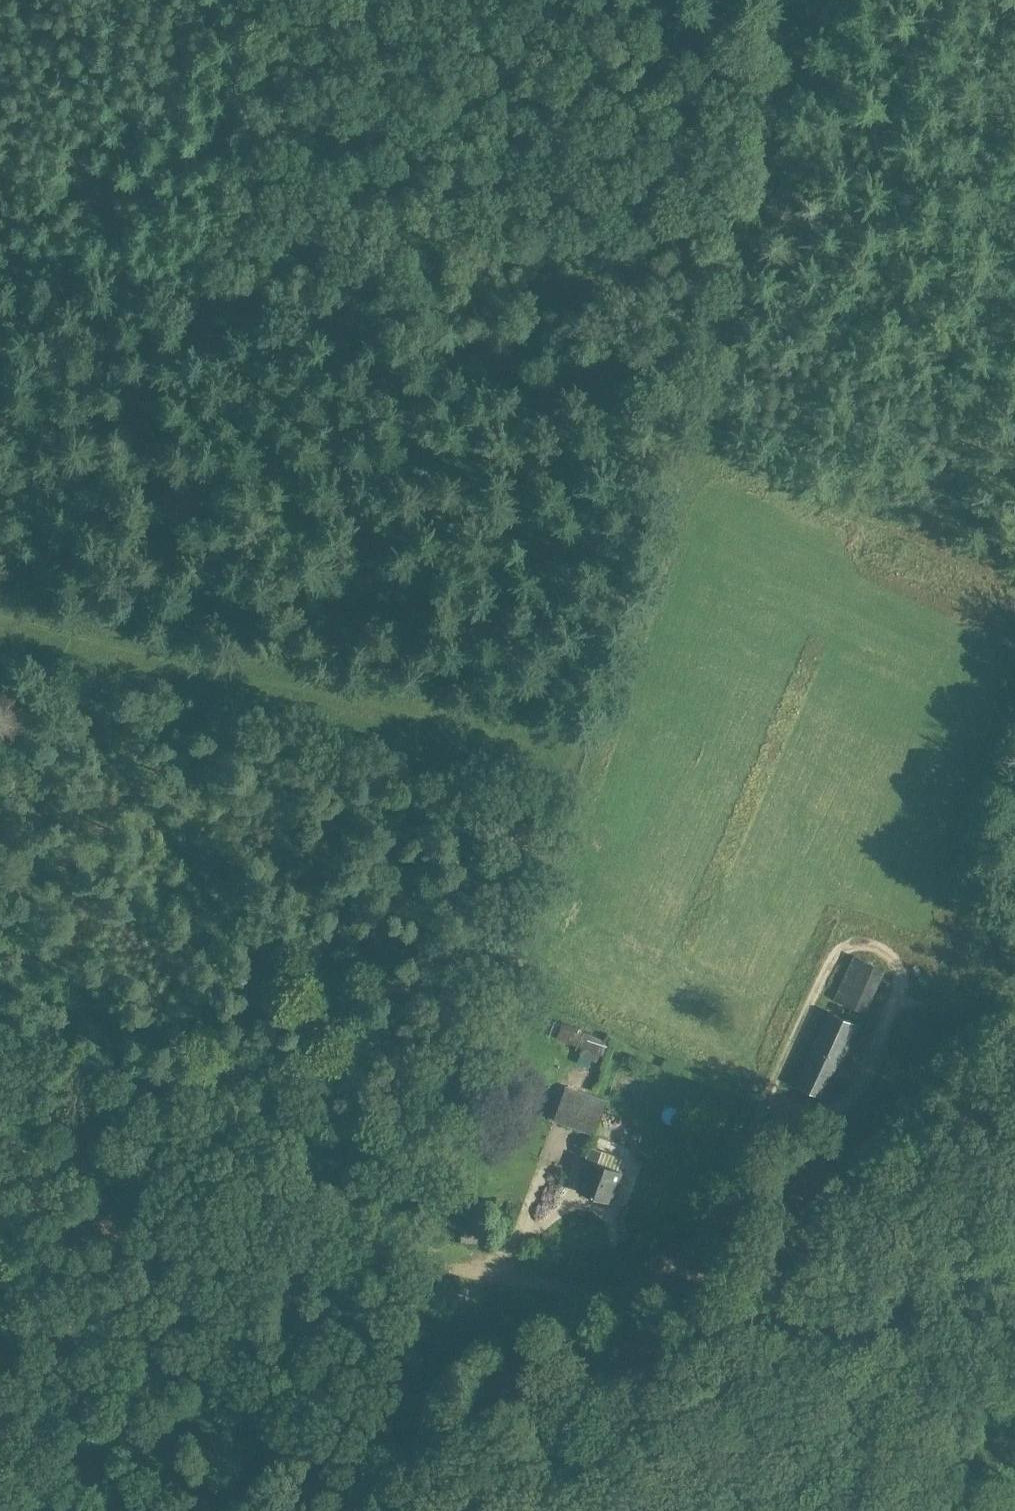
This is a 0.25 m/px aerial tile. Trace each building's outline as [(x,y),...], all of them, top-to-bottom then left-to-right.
[(844,1018),(876,1031),(894,987),(862,974),(844,1018)] [(860,1027),(830,1013),(797,1086),(826,1099),(860,1027)] [(590,1071),(595,1056),(571,1048),(566,1063),(590,1071)] [(608,1101),(567,1086),(555,1121),(596,1136),(608,1101)] [(591,1148),(587,1160),(582,1173),(586,1174),(580,1192),(611,1203),(627,1160),(591,1148)]
